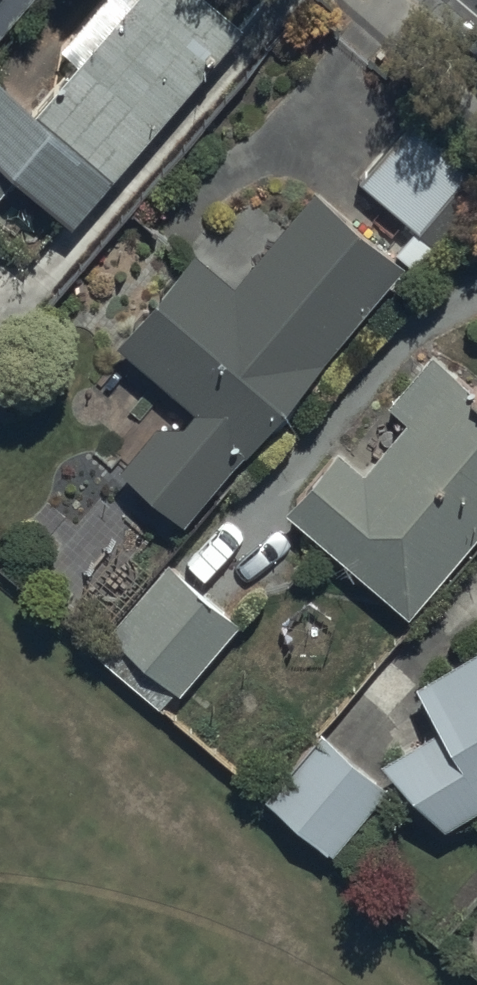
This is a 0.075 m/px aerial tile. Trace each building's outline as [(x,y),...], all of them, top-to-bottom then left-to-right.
[(213,0),(135,0),(38,112),(0,80),(0,196),(16,177),(76,229),(246,29),(213,0)] [(34,0),(0,0),(0,37),(34,0)] [(413,123),(365,182),(426,232),(473,174),(413,123)] [(280,230),(251,207),(207,263),(192,251),(116,348),(180,398),(121,472),(187,525),(404,264),(311,191),(280,230)] [(287,511),(411,617),(476,540),(476,392),(433,354),(387,408),(407,424),(366,472),(340,450),(287,511)] [(242,625),(167,561),(107,632),(182,696),(242,625)] [(415,686),(441,728),(384,764),(450,831),(476,815),(476,648),(415,686)] [(324,734),(267,800),(333,857),(390,790),(324,734)]
